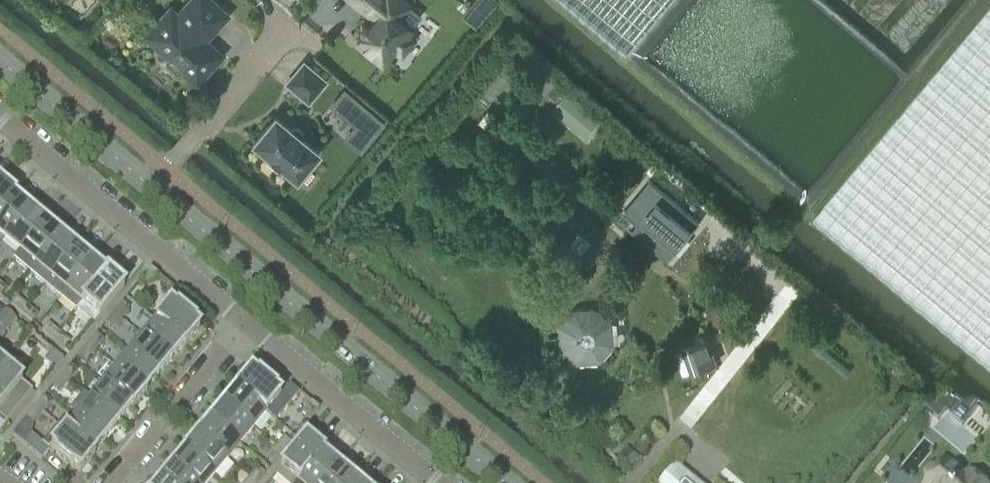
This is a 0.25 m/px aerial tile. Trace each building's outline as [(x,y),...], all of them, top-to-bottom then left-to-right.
[(176,14),(167,5),(142,32),(154,42),(167,55),(165,58),(165,62),(176,72),(180,72),(182,69),(196,81),(216,60),(204,49),(204,39),(227,13),(212,0),(189,0),(176,14)] [(394,46),(396,47),(398,47),(400,47),(402,47),(404,46),(405,45),(407,44),(407,42),(408,40),(408,38),(407,36),(406,34),(405,33),(410,26),(390,11),(399,0),(355,0),(374,16),(369,23),(368,22),(367,22),(365,22),(364,22),(362,23),(361,24),(360,25),(360,27),(360,28),(361,30),(362,31),(357,37),(365,44),(364,46),(368,49),(368,51),(374,57),(376,56),(382,60),(394,46)] [(626,55),(672,0),(561,0),(626,55)] [(467,12),(475,19),(481,11),(470,2),(466,7),(467,12)] [(814,212),(989,360),(989,2),(814,212)] [(541,67),(520,92),(536,105),(544,95),(554,103),(551,107),(567,121),(583,134),(596,118),(581,105),(565,90),(564,91),(554,83),(557,80),(541,67)] [(317,89),(295,71),(286,81),(308,99),(317,89)] [(274,114),(273,115),(273,116),(254,139),(254,138),(252,140),(254,142),(254,141),(294,175),(296,177),(297,175),(316,151),(317,152),(318,150),(316,149),(301,137),(303,132),(301,128),(298,125),(294,125),(290,127),(276,115),(274,114)] [(378,128),(368,120),(363,126),(363,131),(370,137),(378,128)] [(649,180),(625,209),(640,221),(641,222),(674,250),(689,231),(686,229),(690,224),(693,227),(697,221),(698,222),(699,220),(649,178),(648,179),(649,180)] [(13,195),(0,184),(0,211),(13,195)] [(0,211),(0,234),(4,238),(27,210),(12,198),(14,196),(13,195),(0,211)] [(27,210),(4,238),(20,251),(43,223),(27,210)] [(20,251),(13,259),(28,272),(58,236),(43,223),(20,251)] [(58,236),(28,272),(44,285),(74,249),(58,236)] [(74,249),(44,285),(60,298),(90,262),(74,249)] [(90,262),(60,298),(75,311),(107,273),(106,272),(104,274),(90,262)] [(140,280),(147,286),(157,275),(150,269),(140,280)] [(107,273),(75,311),(92,325),(99,317),(123,287),(107,273)] [(11,305),(21,313),(27,306),(17,297),(11,305)] [(122,302),(113,312),(121,318),(129,308),(122,302)] [(155,321),(185,346),(199,329),(193,324),(194,323),(176,308),(175,309),(169,304),(155,321)] [(37,314),(27,306),(21,313),(31,322),(37,314)] [(601,359),(613,344),(612,320),(596,308),(575,309),(561,327),(562,347),(579,361),(601,359)] [(112,329),(121,318),(113,312),(105,323),(112,329)] [(142,336),(170,360),(182,345),(184,347),(185,346),(155,321),(142,336)] [(42,331),(52,339),(58,332),(48,323),(42,331)] [(70,342),(58,332),(52,339),(64,349),(70,342)] [(96,333),(87,344),(94,350),(103,340),(96,333)] [(129,352),(157,375),(170,360),(142,336),(129,352)] [(683,349),(691,372),(716,363),(708,340),(683,349)] [(85,362),(94,350),(87,344),(77,355),(85,362)] [(116,368),(146,392),(147,391),(145,390),(157,375),(129,352),(116,368)] [(69,365),(61,375),(68,381),(77,371),(69,365)] [(4,367),(0,372),(0,417),(6,422),(32,391),(4,367)] [(103,384),(133,408),(146,392),(116,368),(103,384)] [(236,388),(266,413),(275,420),(298,393),(289,385),(280,396),(274,391),(275,390),(257,375),(256,377),(250,372),(236,388)] [(60,391),(68,381),(61,375),(52,385),(60,391)] [(90,399),(118,422),(130,408),(132,409),(133,408),(103,384),(90,399)] [(266,413),(236,388),(235,389),(237,391),(225,405),(253,428),(266,413)] [(77,415),(105,438),(118,422),(90,399),(83,393),(70,409),(77,415)] [(44,396),(35,406),(42,412),(51,402),(44,396)] [(308,421),(318,409),(311,403),(301,415),(308,421)] [(212,421),(240,444),(253,428),(225,405),(212,421)] [(33,424),(42,412),(35,406),(25,418),(33,424)] [(64,431),(94,455),(94,454),(93,453),(105,438),(77,415),(64,431)] [(197,435),(226,460),(240,444),(212,421),(200,436),(198,434),(197,435)] [(94,455),(64,431),(57,425),(43,442),(56,452),(55,454),(73,468),(74,467),(80,472),(94,455)] [(49,449),(31,434),(23,443),(41,458),(49,449)] [(184,451),(213,476),(226,460),(197,435),(184,451)] [(283,436),(274,447),(282,453),(290,443),(283,436)] [(321,452),(305,438),(274,475),(284,482),(295,482),(321,452)] [(273,463),(282,453),(274,447),(266,457),(273,463)] [(184,451),(183,452),(185,454),(173,468),(191,482),(207,482),(213,476),(184,451)] [(335,467),(321,455),(322,453),(321,452),(295,482),(322,482),(335,467)] [(940,469),(938,468),(936,468),(934,467),(932,468),(930,469),(929,470),(927,471),(927,473),(926,475),(926,477),(927,479),(928,481),(929,482),(979,482),(969,475),(965,480),(945,463),(940,469)] [(674,466),(659,482),(695,482),(674,466)] [(322,482),(348,482),(351,480),(335,467),(322,482)] [(173,468),(160,482),(191,482),(173,468)] [(249,478),(255,482),(257,482),(264,474),(257,468),(249,478)]
